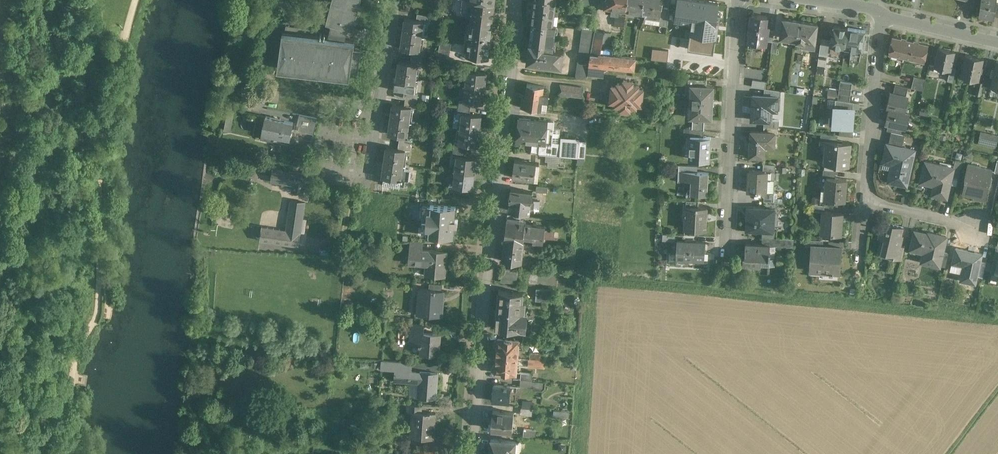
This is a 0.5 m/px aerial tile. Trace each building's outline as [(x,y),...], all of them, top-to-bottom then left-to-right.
[(283,31),(278,67),(350,76),(355,40),(345,39),(348,27),(353,29),(360,0),(332,0),(326,22),(332,23),(328,37),(283,31)] [(461,10),(464,14),(467,14),(471,12),(472,12),(471,21),(492,24),(495,2),(478,0),(463,0),(461,10)] [(548,0),(535,0),(532,22),(535,23),(535,22),(552,25),(552,24),(555,1),(548,0)] [(604,6),(612,8),(611,12),(619,13),(619,9),(626,10),(628,0),(605,0),(604,6)] [(626,10),(642,12),(644,0),(628,0),(626,10)] [(642,12),(659,14),(661,0),(644,0),(642,12)] [(707,0),(677,0),(674,20),(690,23),(689,34),(690,34),(688,48),(712,52),(714,37),(718,37),(720,21),(717,21),(720,2),(707,0)] [(979,14),(980,14),(993,17),(994,18),(994,16),(996,3),(997,0),(981,0),(979,14)] [(429,15),(417,13),(416,20),(424,21),(428,22),(429,15)] [(767,15),(752,13),(749,31),(750,31),(749,41),(766,43),(766,40),(768,28),(769,25),(766,24),(767,15)] [(626,16),(616,15),(615,25),(624,27),(626,16)] [(416,20),(405,18),(403,33),(422,36),(424,21),(416,20)] [(799,21),(783,18),(780,37),(797,40),(799,21)] [(492,24),(471,21),(467,55),(488,57),(492,24)] [(817,23),(799,21),(797,40),(796,44),(814,46),(816,37),(817,31),(816,31),(817,23)] [(552,25),(535,22),(535,23),(532,44),(529,44),(527,62),(562,66),(564,51),(553,50),(556,25),(557,25),(552,24),(552,25)] [(848,28),(834,25),(833,32),(832,32),(831,39),(831,45),(830,51),(839,52),(840,46),(845,47),(848,28)] [(595,30),(582,28),(580,44),(592,46),(595,30)] [(865,30),(848,28),(845,47),(862,49),(865,30)] [(605,32),(595,30),(592,46),(591,54),(601,55),(602,47),(605,32)] [(422,36),(403,33),(401,48),(412,50),(420,51),(420,50),(422,36)] [(928,45),(892,36),(889,53),(903,56),(902,60),(903,60),(904,57),(925,61),(928,45)] [(451,43),(440,42),(437,60),(449,61),(451,43)] [(592,46),(580,44),(576,77),(587,78),(588,77),(587,77),(588,72),(589,64),(591,54),(592,46)] [(608,48),(602,47),(601,55),(591,54),(589,64),(603,66),(634,69),(636,57),(607,54),(608,48)] [(954,51),(939,48),(935,66),(950,69),(950,70),(951,66),(954,51)] [(828,55),(819,54),(817,67),(826,68),(828,55)] [(974,56),(965,54),(960,76),(969,78),(974,56)] [(423,58),(411,56),(410,63),(418,64),(422,65),(423,58)] [(984,58),(974,56),(969,78),(978,80),(979,80),(984,58)] [(410,63),(399,61),(397,76),(416,78),(418,64),(410,63)] [(603,66),(589,64),(588,72),(603,74),(603,66)] [(956,68),(951,66),(950,70),(950,69),(947,80),(953,82),(956,68)] [(486,73),(468,70),(466,86),(485,88),(486,73)] [(759,78),(767,79),(768,71),(760,71),(759,78)] [(416,78),(397,76),(395,91),(406,92),(414,93),(416,78)] [(926,78),(914,76),(911,87),(923,90),(926,78)] [(766,81),(752,79),(751,86),(765,88),(766,81)] [(623,83),(617,83),(617,86),(612,85),(612,89),(611,89),(610,98),(611,98),(610,101),(615,102),(615,105),(621,105),(620,109),(630,110),(630,106),(636,107),(637,104),(642,104),(642,101),(643,92),(643,89),(638,88),(639,85),(633,84),(633,81),(631,81),(631,80),(623,80),(623,83)] [(984,82),(978,81),(979,80),(978,80),(975,94),(981,95),(984,82)] [(544,86),(527,84),(525,98),(522,98),(521,107),(547,110),(549,94),(543,93),(544,86)] [(583,87),(560,84),(559,94),(582,97),(583,87)] [(908,87),(895,84),(893,92),(906,95),(908,87)] [(485,88),(466,86),(464,100),(472,101),(483,103),(485,88)] [(694,86),(692,86),(691,96),(690,96),(690,107),(690,117),(693,118),(705,118),(712,119),(712,106),(713,106),(713,100),(713,87),(706,86),(694,86)] [(838,90),(829,88),(828,97),(837,99),(838,90)] [(781,91),(767,89),(767,96),(771,96),(778,97),(781,97),(781,91)] [(418,94),(414,93),(406,92),(405,99),(417,100),(418,94)] [(906,95),(893,92),(892,99),(888,99),(886,108),(889,108),(905,112),(905,111),(907,102),(905,101),(906,95)] [(767,96),(753,95),(751,119),(764,120),(769,120),(770,119),(770,105),(777,106),(778,97),(771,96),(767,96)] [(417,100),(405,99),(404,105),(412,106),(412,107),(416,107),(417,100)] [(472,101),(464,100),(460,99),(459,106),(471,108),(472,101)] [(853,101),(836,99),(835,107),(853,108),(853,101)] [(404,105),(393,104),(391,118),(410,121),(412,107),(412,106),(404,105)] [(853,108),(835,107),(834,125),(841,125),(841,127),(848,127),(848,126),(852,126),(853,108)] [(228,108),(224,129),(231,131),(235,110),(228,108)] [(905,112),(889,108),(887,116),(890,117),(888,124),(903,128),(905,120),(908,120),(910,112),(905,111),(905,112)] [(470,114),(462,113),(461,128),(479,130),(481,115),(470,114)] [(317,117),(302,114),(298,130),(314,133),(317,117)] [(294,121),(266,116),(262,136),(274,139),(275,134),(290,137),(294,121)] [(410,121),(391,118),(388,133),(400,135),(407,136),(407,135),(412,136),(416,135),(417,128),(414,126),(409,125),(410,121)] [(705,118),(693,118),(692,129),(698,130),(704,130),(705,118)] [(547,121),(519,119),(517,141),(540,143),(540,142),(551,143),(552,143),(553,128),(546,128),(547,121)] [(779,120),(770,119),(769,120),(764,120),(764,126),(778,127),(779,128),(779,120)] [(903,128),(888,124),(887,130),(891,131),(905,134),(902,133),(903,128)] [(479,130),(461,128),(459,142),(459,143),(476,145),(477,145),(479,130)] [(692,129),(684,128),(683,136),(690,137),(690,136),(698,136),(698,130),(692,129)] [(764,131),(751,131),(750,156),(764,157),(764,144),(774,144),(775,133),(775,132),(764,131)] [(905,134),(891,131),(889,143),(902,146),(905,134)] [(981,132),(979,140),(997,144),(997,138),(997,136),(981,132)] [(835,135),(821,133),(820,143),(827,144),(827,140),(835,141),(835,135)] [(698,136),(690,136),(690,137),(689,159),(709,160),(711,137),(698,136)] [(580,140),(569,139),(568,141),(568,142),(568,145),(567,156),(579,156),(580,141),(580,140)] [(835,141),(827,140),(827,144),(825,163),(848,165),(850,142),(835,141)] [(411,143),(399,141),(398,148),(406,149),(405,149),(410,150),(411,143)] [(568,141),(560,141),(560,142),(561,142),(560,150),(560,155),(567,156),(568,145),(568,142),(568,141)] [(476,145),(459,143),(459,142),(455,142),(454,148),(476,151),(476,145)] [(551,143),(540,142),(540,143),(539,153),(550,154),(551,143)] [(889,143),(887,142),(882,161),(892,163),(888,180),(907,185),(915,149),(902,146),(889,143)] [(398,148),(387,146),(384,161),(403,164),(405,149),(406,149),(398,148)] [(476,151),(454,148),(453,155),(457,156),(457,155),(475,157),(476,151)] [(535,153),(534,162),(536,162),(545,163),(546,154),(539,153),(535,153)] [(475,157),(457,155),(457,156),(456,170),(474,172),(476,157),(475,157)] [(513,177),(534,179),(536,162),(534,162),(515,159),(513,177)] [(954,167),(925,160),(923,169),(928,171),(925,182),(939,186),(937,195),(947,197),(952,176),(954,167)] [(962,161),(955,160),(954,167),(952,176),(959,178),(962,161)] [(403,164),(384,161),(382,176),(384,176),(401,179),(401,178),(406,179),(409,180),(410,169),(403,167),(403,164)] [(992,169),(968,164),(964,180),(966,180),(963,192),(975,195),(975,196),(985,199),(992,169)] [(306,173),(273,168),(272,180),(293,183),(292,189),(303,190),(304,184),(305,184),(306,173)] [(474,172),(456,170),(454,184),(454,185),(472,187),(474,172)] [(763,170),(749,170),(748,191),(766,192),(766,180),(775,180),(775,171),(763,170)] [(694,172),(678,171),(678,182),(679,180),(693,181),(692,194),(688,193),(688,192),(686,192),(686,194),(708,195),(709,173),(694,172)] [(828,174),(827,196),(849,197),(850,175),(828,174)] [(401,179),(384,176),(383,182),(405,185),(406,179),(401,178),(401,179)] [(472,187),(454,185),(454,184),(449,184),(449,191),(471,194),(472,187)] [(532,191),(511,189),(510,199),(509,210),(530,212),(531,205),(539,206),(540,200),(532,199),(532,198),(532,191)] [(305,201),(292,199),(287,229),(262,226),(260,240),(299,245),(305,201)] [(423,204),(421,235),(453,237),(454,225),(458,225),(458,219),(455,218),(456,206),(438,205),(439,200),(431,199),(430,205),(423,204)] [(698,206),(686,206),(684,229),(706,230),(707,207),(698,206)] [(764,207),(747,206),(746,229),(763,230),(774,231),(774,230),(775,207),(764,207)] [(824,211),(822,211),(820,233),(842,235),(844,212),(824,211)] [(526,222),(507,219),(505,239),(523,242),(524,236),(533,237),(533,241),(543,242),(545,226),(525,223),(526,222)] [(903,226),(882,221),(878,236),(884,238),(881,252),(894,255),(897,255),(899,244),(903,226)] [(546,236),(558,238),(559,230),(547,228),(546,236)] [(946,236),(928,232),(928,233),(915,230),(910,253),(911,253),(912,248),(931,252),(928,262),(940,265),(943,251),(946,236)] [(776,237),(762,237),(762,244),(770,244),(770,246),(793,247),(794,238),(776,237)] [(523,242),(505,239),(503,260),(521,262),(523,242)] [(705,242),(677,240),(676,259),(690,259),(704,259),(705,242)] [(762,244),(745,243),(744,264),(746,264),(769,265),(769,257),(770,258),(771,251),(770,251),(770,246),(770,244),(762,244)] [(905,246),(899,244),(897,255),(894,255),(893,257),(896,258),(902,259),(905,246)] [(820,246),(814,245),(813,246),(812,263),(820,264),(820,271),(829,271),(829,275),(833,275),(833,271),(839,272),(841,247),(820,246)] [(982,253),(956,247),(953,262),(964,265),(961,279),(975,283),(977,276),(980,260),(982,253)] [(447,251),(410,249),(409,263),(426,264),(425,274),(445,276),(447,251)] [(881,252),(875,250),(873,261),(875,267),(892,270),(892,271),(893,271),(896,258),(893,257),(894,255),(881,252)] [(949,252),(943,251),(940,265),(946,266),(949,252)] [(986,262),(980,260),(977,276),(983,278),(985,269),(986,262)] [(994,263),(986,262),(985,269),(992,271),(994,263)] [(517,269),(503,268),(502,281),(516,282),(517,269)] [(442,290),(435,290),(435,289),(429,288),(419,288),(418,306),(422,307),(421,314),(441,316),(443,290),(442,290)] [(554,290),(537,288),(536,300),(553,302),(554,290)] [(523,293),(500,291),(498,310),(525,312),(526,302),(523,301),(523,293)] [(525,312),(498,310),(497,327),(524,329),(525,312)] [(441,333),(423,332),(424,330),(411,329),(410,343),(419,344),(419,345),(421,345),(420,353),(439,354),(441,333)] [(519,341),(499,340),(495,342),(494,346),(498,348),(497,355),(518,357),(519,341)] [(518,357),(497,355),(497,364),(493,365),(493,370),(496,373),(517,374),(518,357)] [(546,359),(540,359),(540,362),(531,361),(531,367),(545,368),(546,359)] [(411,363),(396,362),(396,369),(395,371),(411,372),(411,363)] [(437,373),(420,372),(420,373),(411,372),(395,371),(395,380),(419,382),(418,397),(436,398),(437,373)] [(561,373),(561,381),(576,381),(576,373),(561,373)] [(532,380),(521,380),(521,387),(532,388),(532,380)] [(511,386),(496,385),(495,392),(493,393),(493,399),(495,401),(509,402),(511,386)] [(422,411),(413,410),(413,411),(411,431),(421,432),(421,438),(433,438),(435,412),(431,412),(431,411),(427,411),(427,412),(422,411)] [(514,412),(492,411),(492,420),(490,420),(489,427),(491,427),(491,429),(513,430),(514,412)] [(491,439),(490,448),(491,448),(491,453),(511,453),(511,450),(516,451),(517,441),(491,439)]
